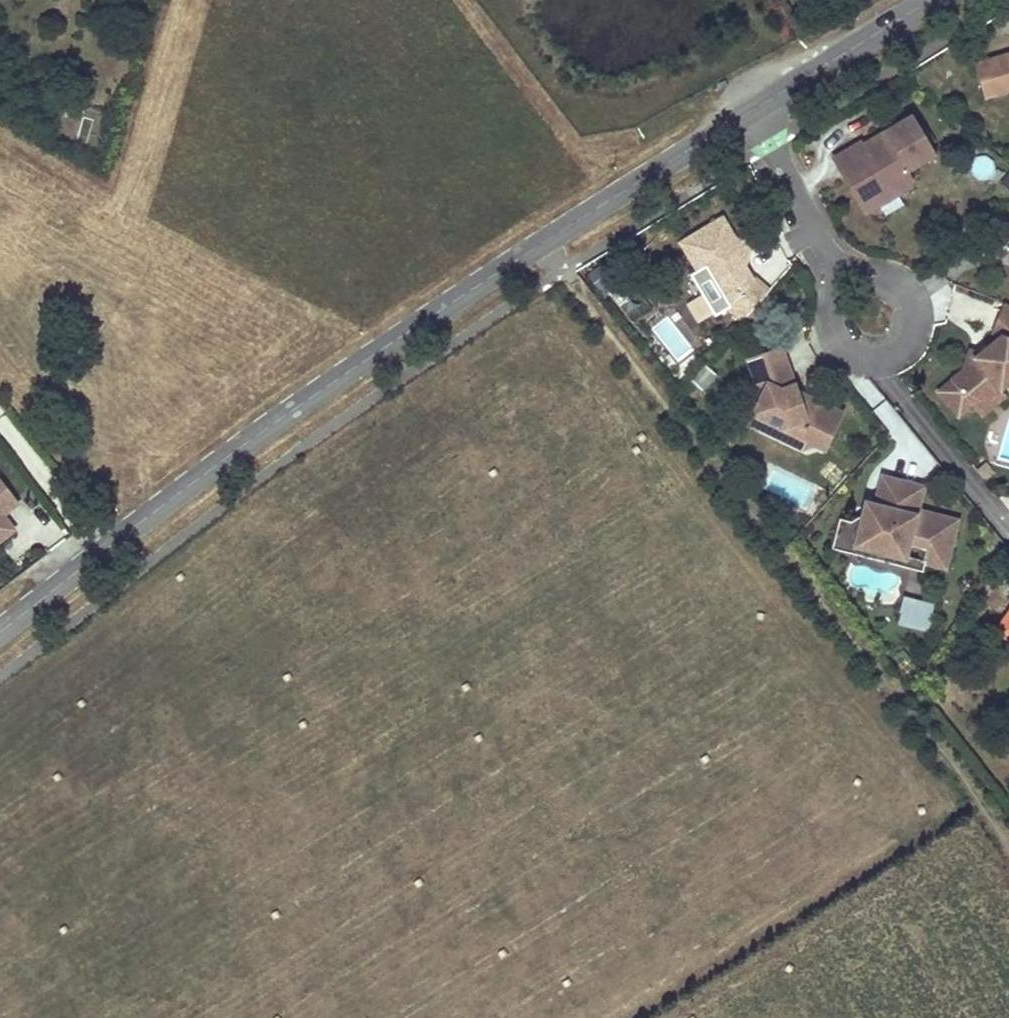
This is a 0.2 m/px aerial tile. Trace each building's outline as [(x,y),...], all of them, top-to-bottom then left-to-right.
[(972,57),(983,94),(1008,86),(1008,47),(972,57)] [(863,142),(835,157),(852,187),(866,180),(881,206),(915,186),(912,180),(907,172),(937,155),(915,115),(880,135),(882,139),(867,148),(863,142)] [(881,206),(866,180),(852,187),(851,188),(865,214),(881,206)] [(727,212),(680,235),(716,310),(726,303),(742,317),(770,286),(754,275),(746,257),(753,248),(751,238),(740,238),(727,212)] [(941,383),(961,410),(976,397),(988,411),(1008,393),(1008,299),(1007,298),(993,330),(941,383)] [(780,342),(746,354),(760,383),(746,415),(822,448),(843,404),(793,381),(780,342)] [(700,393),(717,379),(706,366),(690,380),(700,393)] [(993,475),(985,465),(978,471),(985,481),(993,475)] [(836,514),(830,540),(946,567),(959,512),(917,502),(923,477),(880,467),(872,499),(856,495),(851,517),(836,514)] [(15,531),(3,516),(19,503),(0,478),(0,542),(15,531)] [(927,632),(934,607),(911,600),(904,626),(927,632)] [(998,630),(1008,637),(1008,614),(998,630)]
